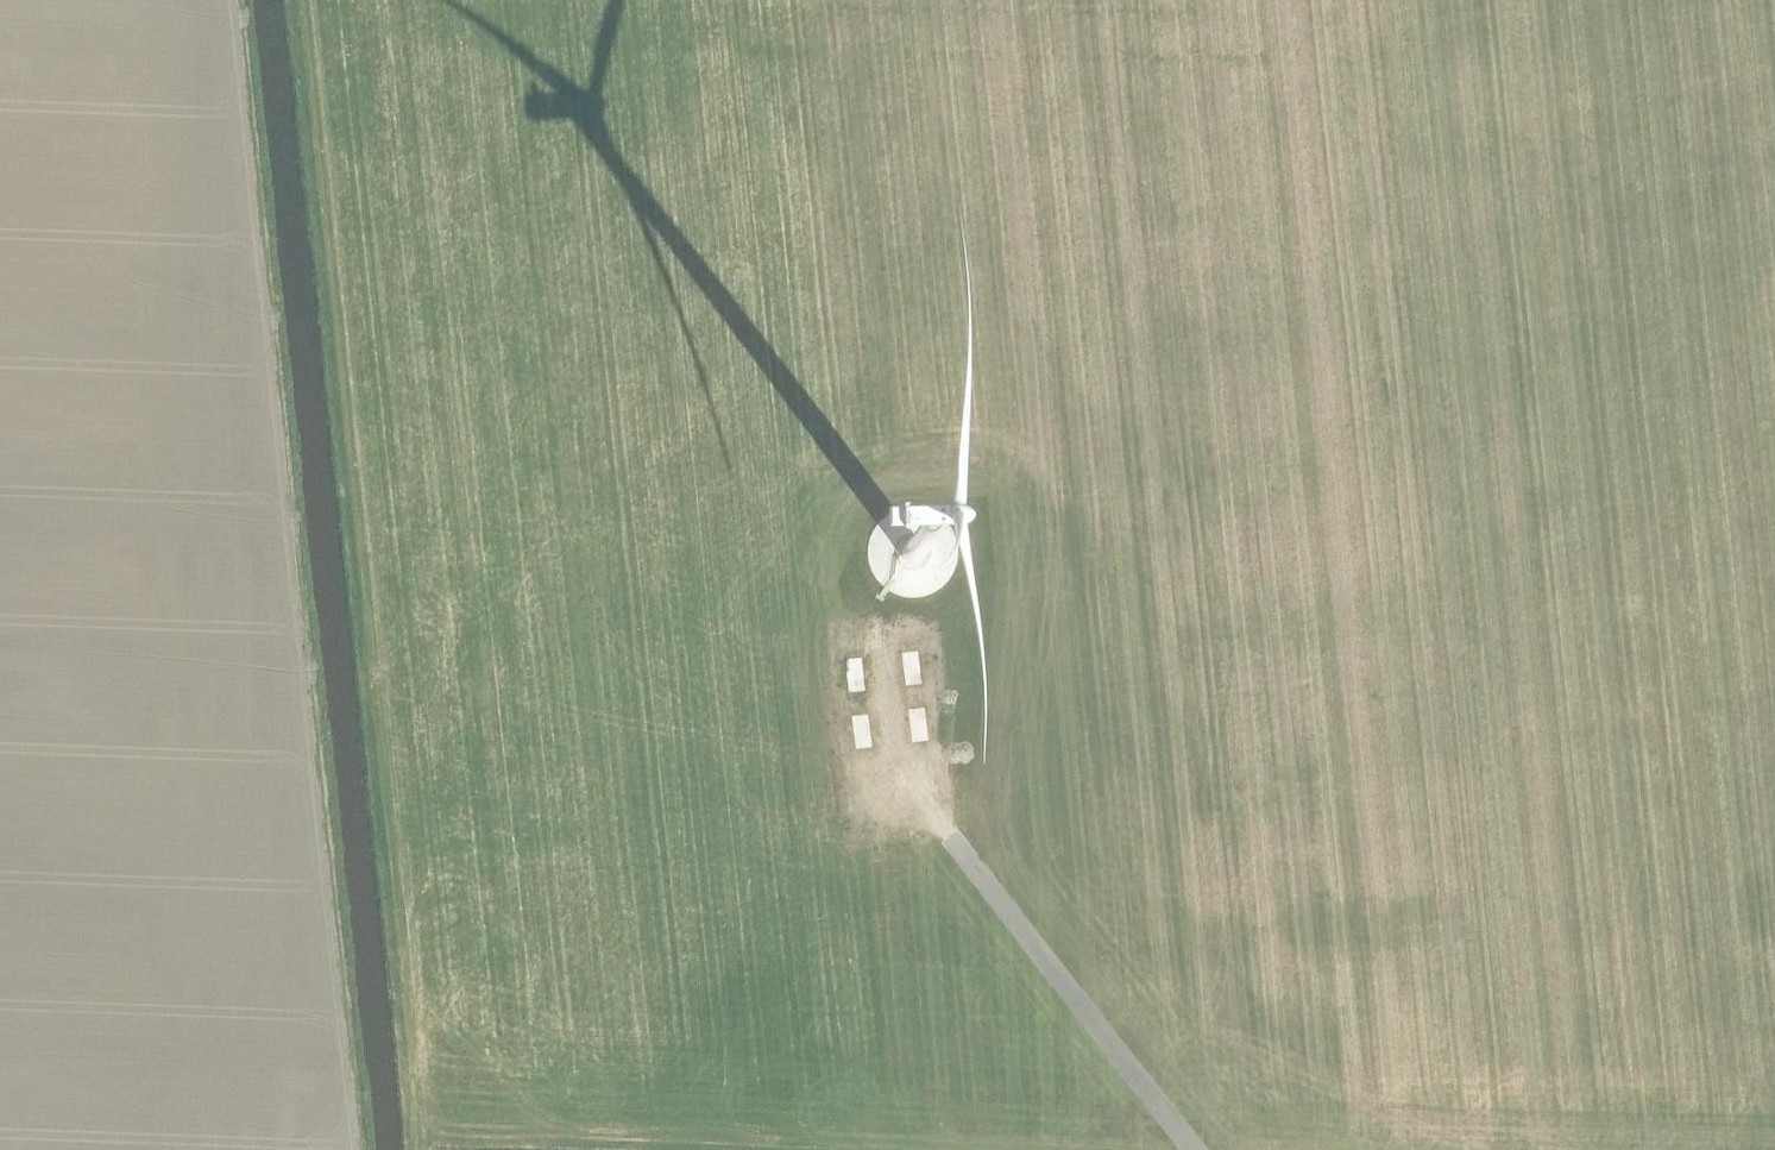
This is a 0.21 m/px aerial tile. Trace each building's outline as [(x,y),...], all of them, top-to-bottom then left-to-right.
[(902,549),(901,554),(903,558),(906,562),(910,564),(914,564),(919,563),(922,560),(924,556),(925,551),(923,547),(920,543),(916,541),(912,541),(907,542),(904,545),(902,549)]
